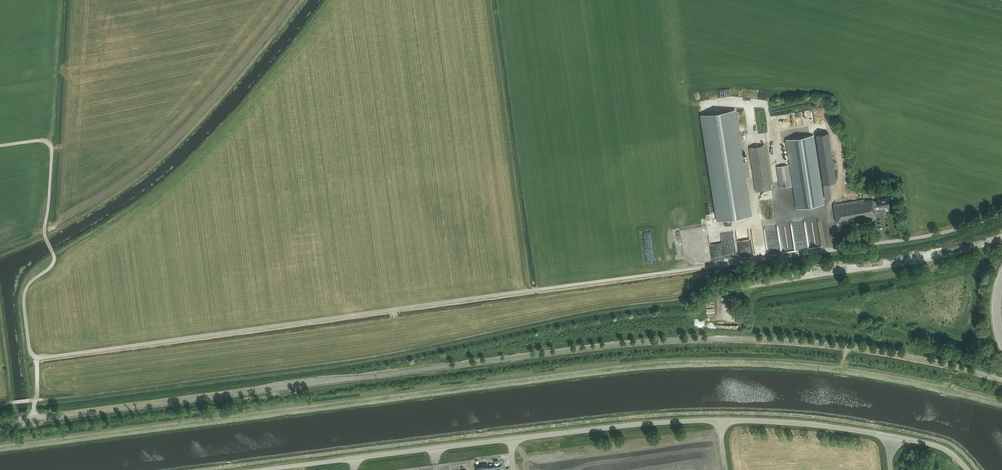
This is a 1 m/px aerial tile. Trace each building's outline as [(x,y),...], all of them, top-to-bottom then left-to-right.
[(734,110),(701,115),(718,220),(751,215),(745,176),(748,176),(746,163),(743,164),(734,110)] [(829,133),(815,135),(823,184),(837,182),(829,133)] [(798,208),(823,204),(813,135),(787,139),(790,160),(792,172),(793,178),(798,208)] [(756,191),(772,189),(764,145),(749,148),(756,191)] [(788,165),(777,167),(780,188),(791,186),(788,165)] [(837,226),(876,219),(874,207),(879,206),(879,208),(889,206),(888,198),(877,200),(873,201),(872,200),(864,201),(864,199),(833,204),(837,226)]
